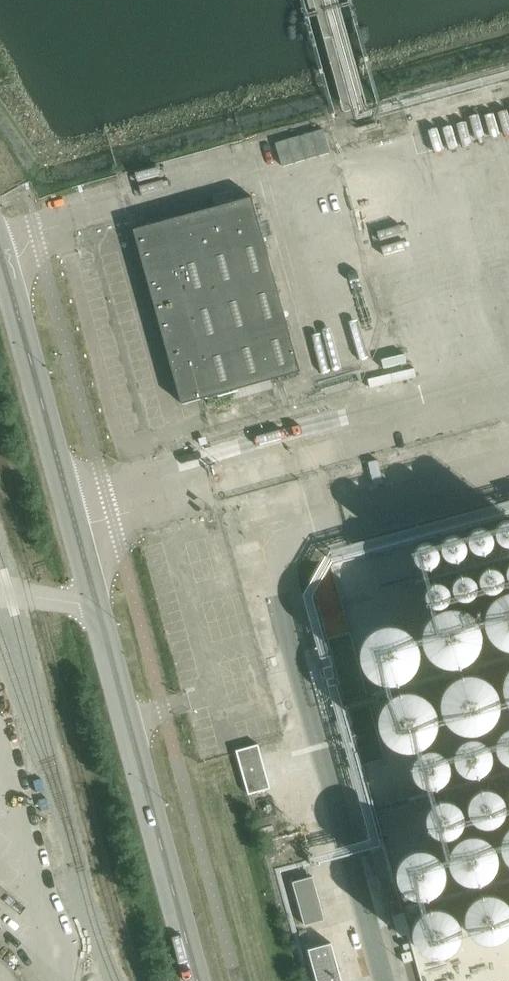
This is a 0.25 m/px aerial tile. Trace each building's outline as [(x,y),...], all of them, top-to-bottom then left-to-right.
[(252,197),(133,229),(181,404),(269,380),(300,372),(252,197)] [(346,227),(351,251),(386,245),(382,220),(346,227)] [(507,510),(504,511),(501,513),(499,514),(498,517),(497,519),(496,522),(496,525),(497,527),(498,530),(500,532),(502,534),(504,535),(507,536),(508,536),(508,510),(507,510)] [(481,518),(478,519),(475,519),(473,521),(471,523),(469,525),(468,527),(468,530),(468,533),(468,536),(469,538),(471,540),(473,542),(476,543),(479,544),(481,544),(484,544),(487,543),(489,541),(491,539),(492,536),(493,534),(493,531),(493,528),(492,526),(491,523),(489,521),(486,520),(484,519),(481,518)] [(454,526),(452,527),(449,527),(446,529),(444,530),(443,533),(442,535),(441,538),(441,541),(442,544),(443,546),(445,548),(447,550),(449,551),(452,552),(455,552),(457,552),(460,550),(462,549),(464,547),(466,544),(466,542),(467,539),(466,536),(465,534),(464,531),(462,529),(460,528),(457,527),(454,526)] [(427,533),(425,533),(422,534),(419,535),(417,537),(416,539),(415,542),(414,545),(414,547),(415,550),(416,553),(418,555),(420,557),(422,558),(425,559),(428,559),(431,558),(433,557),(435,555),(437,553),(439,551),(440,548),(440,546),(439,543),(438,540),(437,538),(435,536),(433,534),(430,533),(427,533)] [(492,555),(489,555),(486,556),(484,557),(482,559),(480,561),(479,564),(479,567),(479,569),(479,572),(480,575),(482,577),(484,578),(487,580),(489,580),(492,581),(495,580),(498,579),(500,577),(502,575),(503,573),(504,570),(504,567),(504,565),(503,562),(502,560),(500,558),(497,556),(495,555),(492,555)] [(465,563),(462,563),(460,564),(457,565),(455,567),(454,569),(452,572),(452,574),(452,577),(453,580),(454,582),(456,585),(458,586),(460,588),(463,588),(466,588),(468,588),(471,587),(473,585),(475,583),(477,581),(477,578),(478,575),(477,573),(476,570),(475,568),(473,566),(471,564),(468,563),(465,563)] [(438,569),(435,569),(433,570),(430,572),(428,573),(427,576),(425,578),(425,581),(425,584),(426,586),(427,589),(429,591),(431,593),(433,594),(436,595),(439,595),(441,594),(444,593),(446,592),(448,590),(450,587),(450,585),(451,582),(450,579),(449,577),(448,574),(446,572),(444,571),(441,570),(438,569)] [(494,597),(489,602),(486,608),(484,615),(483,621),(485,628),(487,635),(491,640),(497,644),(503,648),(508,649),(508,591),(506,591),(500,593),(494,597)] [(438,610),(433,614),(428,619),(424,625),(422,631),(422,638),(423,645),(426,651),(430,657),(435,661),(441,664),(448,666),(455,666),(462,664),(468,661),(473,657),(477,651),(480,645),(481,638),(481,631),(479,625),(475,619),(471,614),(465,610),(459,608),(452,607),(445,608),(438,610)] [(376,628),(370,631),(365,637),(362,642),(360,649),(360,656),(361,663),(363,669),(368,675),(373,679),(379,682),(386,684),(393,684),(399,682),(405,679),(411,675),(415,669),(418,663),(419,656),(418,649),(416,643),(413,637),(408,632),(403,628),(396,625),(389,625),(382,625),(376,628)] [(457,677),(451,680),(446,685),(443,691),(441,698),(440,705),(441,712),(444,718),(448,723),(453,728),(460,731),(466,733),(473,733),(480,731),(486,728),(491,724),(495,718),(498,712),(499,705),(499,698),(497,692),(494,686),(489,681),(483,677),(477,674),(470,674),(463,674),(457,677)] [(394,694),(388,698),(384,703),(380,709),(378,716),(378,722),(379,729),(382,736),(386,741),(391,746),(397,749),(404,750),(411,750),(417,749),(424,746),(429,741),(433,736),(436,729),(437,723),(437,716),(435,709),(431,703),(426,698),(421,694),(414,692),(407,691),(400,692),(394,694)] [(506,727),(502,730),(498,733),(496,738),(495,742),(495,747),(496,752),(498,757),(501,760),(506,763),(508,764),(508,726),(506,727)] [(469,737),(464,739),(460,741),(457,745),(454,749),(453,754),(453,759),(454,764),(456,768),(460,772),(464,775),(468,776),(473,777),(478,776),(483,774),(487,771),(490,767),(492,762),(492,757),(492,752),(490,747),(487,743),(483,740),(479,738),(474,737),(469,737)] [(270,789),(258,745),(235,751),(248,795),(251,795),(270,789)] [(428,748),(423,750),(419,752),(416,756),(413,760),(412,765),(412,770),(413,775),(415,779),(419,783),(423,786),(428,787),(433,788),(437,787),(442,785),(446,782),(449,778),(451,773),(451,768),(451,763),(449,759),(446,754),(443,751),(438,749),(433,748),(428,748)] [(482,787),(478,789),(473,792),(470,795),(467,799),(466,804),(466,809),(467,814),(469,818),(473,822),(477,825),(482,826),(487,827),(492,826),(496,824),(500,821),(503,817),(505,812),(506,807),(505,802),(503,798),(500,794),(497,790),(492,788),(487,787),(482,787)] [(441,799),(437,800),(432,803),(429,806),(426,810),(425,815),(425,820),(426,825),(429,829),(432,833),(436,836),(441,837),(446,838),(451,837),(455,835),(459,832),(462,828),(464,823),(465,818),(464,813),(462,809),(460,805),(456,802),(451,799),(446,798),(441,799)] [(508,826),(504,831),(501,838),(500,845),(501,852),(504,858),(508,863),(508,825),(508,826)] [(469,834),(462,836),(456,840),(451,845),(448,852),(448,859),(449,866),(452,872),(456,878),(462,881),(469,883),(476,883),(483,881),(489,877),(494,872),(497,865),(498,858),(496,851),(493,845),(489,840),(483,836),(476,834),(469,834)] [(314,848),(277,855),(286,903),(323,896),(314,848)] [(416,849),(410,851),(404,855),(399,860),(396,866),(395,874),(396,881),(399,887),(404,892),(410,896),(417,898),(424,898),(431,896),(437,892),(441,886),(444,880),(445,873),(444,866),(441,860),(436,854),(430,850),(424,849),(416,849)] [(478,895),(472,899),(467,904),(464,911),(463,918),(465,925),(468,931),(472,937),(478,940),(485,942),(492,942),(499,940),(505,936),(508,932),(508,903),(505,899),(499,895),(492,893),(485,893),(478,895)] [(432,907),(426,909),(420,913),(415,918),(412,925),(411,932),(412,939),(415,945),(420,950),(426,954),(433,956),(440,956),(447,954),(453,950),(457,945),(460,938),(461,931),(460,924),(457,918),(452,912),(446,909),(439,907),(432,907)]
